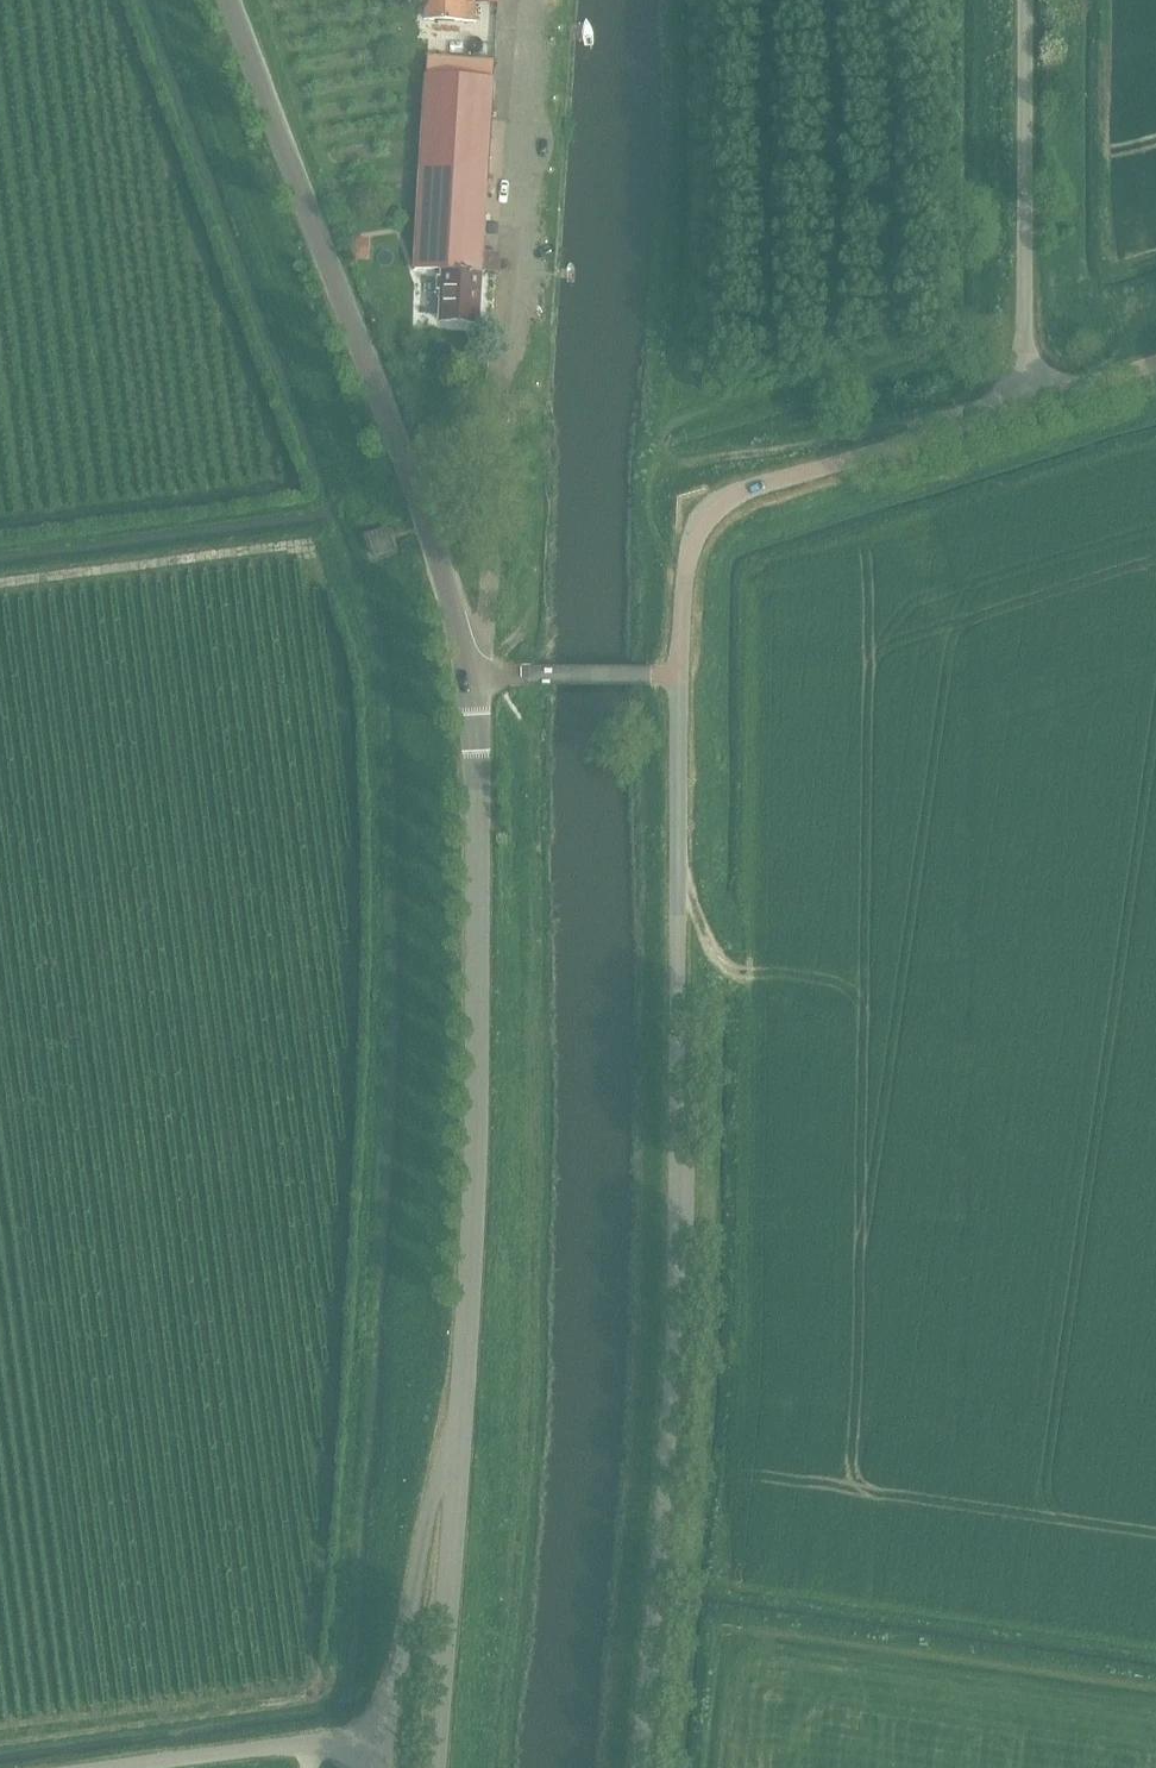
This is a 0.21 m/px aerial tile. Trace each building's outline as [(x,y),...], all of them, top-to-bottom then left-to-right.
[(426,18),(434,18),(474,20),(475,0),(427,0),(426,18)] [(431,64),(494,68),(497,30),(433,27),(431,64)] [(415,270),(443,272),(440,318),(480,320),(495,82),(426,78),(415,270)] [(351,258),(367,259),(368,239),(349,239),(351,258)] [(366,536),(374,554),(392,547),(385,528),(366,536)]
